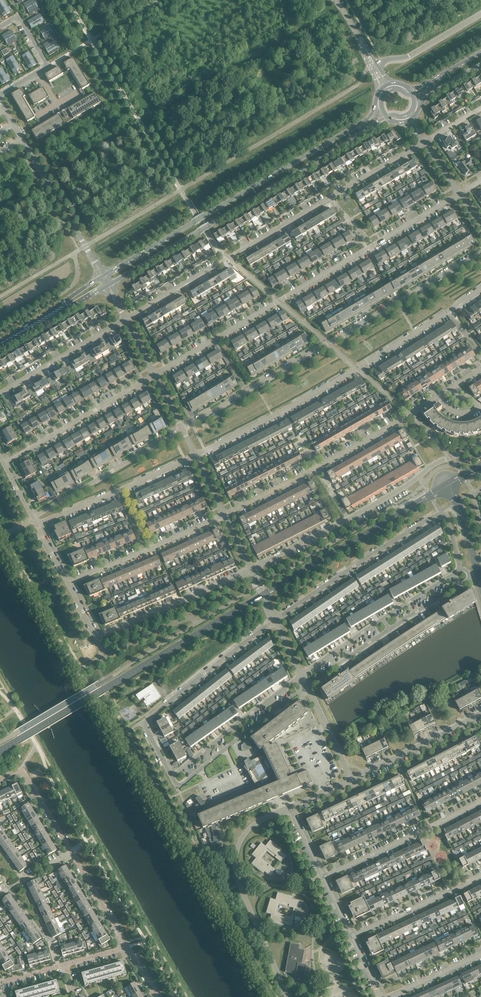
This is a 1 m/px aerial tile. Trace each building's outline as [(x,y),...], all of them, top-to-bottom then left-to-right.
[(7,14),(10,12),(3,0),(0,2),(0,3),(7,14)] [(27,9),(36,4),(33,0),(31,0),(24,4),(27,9)] [(39,9),(36,4),(27,9),(30,14),(39,9)] [(28,21),(30,25),(42,18),(40,14),(28,21)] [(44,21),(42,18),(30,25),(32,28),(44,21)] [(39,30),(42,35),(51,30),(48,25),(39,30)] [(2,36),(5,41),(14,35),(11,30),(2,36)] [(54,35),(51,30),(42,35),(45,40),(54,35)] [(17,41),(14,35),(5,41),(8,46),(17,41)] [(43,45),(46,50),(55,45),(52,39),(43,45)] [(58,50),(55,45),(46,50),(49,55),(58,50)] [(29,52),(25,54),(33,66),(36,64),(29,52)] [(29,68),(33,66),(25,54),(22,56),(29,68)] [(13,56),(9,58),(17,70),(20,68),(13,56)] [(13,72),(17,70),(9,58),(6,60),(13,72)] [(77,116),(80,114),(80,115),(81,115),(80,114),(83,112),(84,113),(90,109),(90,108),(93,106),(94,107),(97,105),(97,104),(100,102),(100,103),(101,103),(95,93),(92,95),(91,94),(86,97),(82,90),(89,85),(88,85),(86,82),(87,82),(85,78),(84,79),(82,75),(83,75),(81,71),(80,72),(78,69),(79,68),(75,62),(73,59),(73,58),(63,64),(68,71),(63,74),(59,67),(45,75),(49,82),(50,83),(70,72),(85,97),(40,124),(25,98),(29,96),(35,106),(35,105),(38,103),(45,100),(44,99),(48,97),(48,98),(49,97),(43,88),(42,87),(25,96),(21,89),(11,95),(12,95),(14,98),(13,98),(17,105),(18,105),(20,108),(19,108),(21,112),(22,111),(24,114),(23,115),(24,115),(26,118),(25,119),(27,122),(35,118),(39,125),(34,127),(35,129),(31,131),(37,140),(38,140),(37,139),(40,138),(41,138),(44,136),(44,135),(47,134),(48,134),(54,130),(57,128),(57,129),(61,126),(60,126),(64,124),(64,125),(77,117),(77,116)] [(0,69),(0,73),(6,82),(9,80),(2,68),(0,69)] [(479,77),(473,81),(471,81),(472,81),(470,82),(474,89),(477,87),(477,86),(478,86),(478,85),(480,83),(480,80),(479,77)] [(474,89),(470,82),(465,86),(463,86),(463,87),(462,87),(466,94),(469,92),(469,91),(470,91),(469,90),(473,88),(474,89)] [(466,94),(462,87),(456,91),(454,91),(455,92),(453,92),(457,99),(460,97),(461,96),(461,95),(465,93),(466,94)] [(457,99),(453,92),(448,96),(446,96),(447,98),(446,99),(450,106),(453,104),(451,102),(453,101),(452,100),(456,98),(457,99)] [(450,106),(446,99),(440,102),(438,103),(439,105),(438,106),(442,112),(445,111),(444,108),(445,107),(449,104),(450,106)] [(442,112),(438,106),(432,109),(430,109),(432,111),(430,112),(434,119),(438,117),(436,115),(438,114),(437,113),(441,111),(442,113),(442,112)] [(476,135),(470,125),(465,128),(465,129),(462,131),(465,135),(463,136),(466,141),(476,135)] [(394,134),(393,132),(386,136),(391,143),(390,141),(394,139),(394,140),(395,139),(397,141),(400,139),(396,133),(394,134)] [(385,137),(384,136),(377,140),(381,147),(381,146),(380,145),(384,143),(385,143),(386,143),(387,145),(391,143),(386,136),(385,137)] [(443,141),(447,148),(450,147),(451,149),(456,146),(458,150),(462,148),(457,140),(454,142),(453,140),(452,141),(450,137),(448,138),(447,139),(447,138),(446,139),(446,138),(443,140),(443,141)] [(375,141),(375,139),(368,143),(371,150),(371,148),(375,146),(375,147),(377,146),(378,148),(381,147),(377,140),(375,141)] [(371,150),(368,143),(359,148),(363,155),(362,154),(366,151),(367,152),(368,151),(368,152),(371,150)] [(363,155),(359,148),(350,153),(354,160),(354,159),(358,156),(358,157),(359,156),(360,157),(363,155)] [(354,160),(350,153),(342,159),(346,165),(345,164),(349,161),(350,162),(351,161),(351,162),(354,160)] [(346,165),(342,159),(333,164),(337,170),(337,169),(341,166),(341,167),(342,166),(343,167),(346,165)] [(465,174),(471,170),(468,167),(473,164),(474,164),(470,159),(465,162),(458,166),(462,171),(463,171),(465,174)] [(410,161),(407,162),(411,170),(417,167),(418,168),(421,166),(417,160),(417,161),(414,162),(413,161),(411,162),(410,161)] [(411,170),(407,162),(403,164),(404,166),(402,168),(405,174),(411,170)] [(337,170),(333,164),(325,169),(329,175),(328,174),(332,171),(333,172),(334,171),(334,172),(337,170)] [(398,167),(395,169),(400,177),(405,174),(402,168),(399,169),(398,167)] [(329,175),(325,169),(316,174),(320,180),(320,179),(324,177),(325,176),(325,177),(329,175)] [(400,177),(395,169),(392,171),(393,173),(390,174),(394,180),(400,177)] [(320,180),(316,174),(308,179),(311,185),(312,185),(311,184),(315,182),(317,182),(320,180)] [(386,174),(383,176),(388,184),(394,180),(390,174),(387,176),(386,174)] [(388,184),(383,176),(380,178),(381,180),(379,181),(382,187),(388,184)] [(311,185),(308,179),(299,184),(303,190),(302,189),(306,187),(307,187),(308,187),(311,185)] [(372,183),(376,191),(378,193),(383,189),(382,187),(379,181),(376,183),(375,181),(372,183)] [(432,181),(426,185),(431,193),(438,189),(432,181)] [(376,191),(372,183),(369,185),(370,187),(367,188),(371,194),(376,191)] [(303,190),(299,184),(291,189),(294,195),(295,195),(294,194),(298,192),(300,192),(303,190)] [(431,193),(426,185),(421,188),(426,197),(431,193)] [(363,188),(360,190),(365,198),(371,194),(367,188),(364,190),(363,188)] [(426,197),(421,188),(415,191),(420,200),(426,197)] [(294,195),(291,189),(282,194),(286,200),(285,199),(289,197),(290,198),(291,197),(294,195)] [(365,198),(360,190),(357,192),(358,193),(355,195),(359,201),(365,198)] [(420,200),(415,191),(409,195),(414,203),(420,200)] [(286,200),(282,194),(273,199),(277,205),(277,204),(281,202),(281,203),(282,202),(283,202),(286,200)] [(414,203),(409,195),(404,198),(409,207),(414,203)] [(409,207),(404,198),(398,201),(403,210),(409,207)] [(277,205),(273,199),(265,204),(269,211),(269,210),(268,209),(272,207),(273,208),(274,207),(277,205)] [(403,210),(398,201),(392,205),(397,214),(403,210)] [(269,211),(265,204),(256,209),(260,216),(260,215),(260,214),(264,212),(264,213),(265,212),(266,212),(269,211)] [(397,214),(392,205),(387,208),(392,217),(397,214)] [(392,217),(387,208),(381,212),(386,220),(392,217)] [(260,216),(256,209),(248,214),(252,221),(251,219),(255,217),(256,218),(257,217),(260,216)] [(329,209),(326,210),(330,218),(336,215),(333,209),(330,210),(329,209)] [(330,218),(326,210),(322,212),(323,214),(321,215),(324,222),(330,218)] [(453,210),(447,213),(452,222),(459,218),(453,210)] [(386,220),(381,212),(375,215),(380,224),(386,220)] [(452,222),(447,213),(441,217),(446,225),(452,222)] [(252,221),(248,214),(239,219),(243,226),(243,225),(247,222),(247,223),(248,222),(249,222),(252,221)] [(317,215),(314,217),(319,225),(324,222),(321,215),(318,217),(317,215)] [(380,224),(375,215),(369,218),(374,227),(380,224)] [(319,225),(314,217),(311,219),(312,221),(309,222),(313,228),(319,225)] [(446,225),(441,217),(435,220),(441,229),(446,225)] [(243,226),(239,219),(231,224),(235,231),(234,230),(238,227),(238,228),(240,227),(240,228),(243,226)] [(441,229),(435,220),(430,223),(435,232),(441,229)] [(305,222),(302,224),(307,232),(313,228),(309,222),(307,224),(305,222)] [(435,232),(430,223),(424,227),(429,235),(435,232)] [(235,231),(231,224),(222,229),(226,236),(225,235),(229,232),(230,233),(231,232),(231,233),(235,231)] [(307,232),(302,224),(299,226),(300,228),(298,229),(301,235),(307,232)] [(429,235),(424,227),(418,230),(423,239),(429,235)] [(226,236),(222,229),(213,235),(217,240),(221,237),(221,238),(223,237),(223,238),(226,236)] [(295,239),(301,235),(298,229),(295,231),(294,229),(291,231),(295,239)] [(423,239),(418,230),(413,233),(418,242),(423,239)] [(347,232),(341,235),(346,244),(352,240),(347,232)] [(418,242),(413,233),(407,237),(412,245),(418,242)] [(284,237),(281,239),(285,245),(291,242),(286,234),(283,236),(284,237)] [(469,234),(463,237),(469,247),(473,245),(473,244),(474,243),(469,234)] [(346,244),(341,235),(335,239),(341,247),(346,244)] [(412,245),(407,237),(401,240),(406,249),(412,245)] [(469,247),(463,237),(464,238),(458,242),(463,250),(465,249),(465,250),(469,247)] [(209,244),(206,239),(197,244),(201,251),(204,249),(204,248),(205,248),(205,247),(209,244)] [(277,239),(274,241),(279,248),(285,245),(281,239),(278,241),(277,239)] [(341,247),(335,239),(330,242),(335,250),(341,247)] [(406,249),(401,240),(396,244),(401,252),(406,249)] [(279,248),(274,241),(271,243),(272,244),(270,246),(273,252),(279,248)] [(335,250),(330,242),(324,245),(329,254),(335,250)] [(463,250),(458,242),(453,245),(458,254),(462,251),(461,251),(463,250)] [(201,251),(197,244),(189,249),(192,256),(195,254),(197,253),(196,252),(200,250),(201,251)] [(401,252),(396,244),(390,247),(395,256),(401,252)] [(329,254),(324,245),(318,249),(324,257),(329,254)] [(458,254),(453,245),(447,248),(452,256),(453,256),(454,256),(458,254)] [(266,246),(263,248),(267,255),(273,252),(270,246),(267,247),(266,246)] [(395,256),(390,247),(384,250),(389,259),(395,256)] [(267,255),(263,248),(260,249),(261,251),(258,253),(262,259),(267,255)] [(452,256),(447,248),(441,252),(446,261),(450,258),(450,257),(452,256)] [(192,256),(189,249),(180,254),(184,261),(187,259),(188,258),(188,257),(192,255),(192,256)] [(324,257),(318,249),(313,252),(318,261),(324,257)] [(389,259),(384,250),(379,254),(384,262),(389,259)] [(318,261),(313,252),(307,255),(312,264),(318,261)] [(446,261),(441,252),(435,255),(440,263),(442,262),(442,263),(446,261)] [(254,253),(251,254),(256,262),(262,259),(258,253),(255,254),(254,253)] [(184,261),(180,254),(171,260),(175,266),(178,264),(179,263),(179,262),(183,260),(184,261)] [(256,262),(251,254),(248,256),(249,258),(246,260),(250,266),(256,262)] [(384,262),(379,254),(373,257),(378,266),(384,262)] [(312,264),(307,255),(301,259),(306,267),(312,264)] [(440,263),(435,255),(430,259),(435,267),(439,265),(439,264),(440,263)] [(306,267),(301,259),(296,262),(301,271),(306,267)] [(369,259),(363,263),(369,271),(374,268),(369,259)] [(435,267),(430,259),(424,262),(429,270),(430,269),(431,270),(435,267)] [(175,266),(171,260),(163,265),(167,271),(170,269),(171,268),(170,267),(174,265),(175,266)] [(301,271),(296,262),(290,265),(295,274),(301,271)] [(429,270),(424,262),(418,265),(424,274),(428,272),(427,271),(429,270)] [(369,271),(363,263),(358,266),(363,275),(369,271)] [(167,271),(163,265),(154,270),(158,276),(161,274),(162,273),(162,272),(166,270),(167,271)] [(295,274),(290,265),(284,269),(289,277),(295,274)] [(424,274),(418,265),(413,269),(418,277),(419,276),(420,276),(424,274)] [(363,275),(358,266),(352,269),(357,278),(363,275)] [(227,268),(224,270),(229,278),(235,275),(231,269),(229,270),(227,268)] [(289,277),(284,269),(279,272),(284,281),(289,277)] [(357,278),(352,269),(346,273),(352,281),(357,278)] [(418,277),(413,269),(407,272),(412,281),(416,278),(418,277)] [(158,276),(154,270),(147,274),(148,275),(147,276),(151,283),(154,281),(152,279),(154,278),(153,277),(157,275),(158,276)] [(229,278),(224,270),(221,272),(222,274),(220,275),(223,282),(229,278)] [(284,281),(279,272),(273,276),(278,284),(284,281)] [(412,281),(407,272),(401,275),(406,283),(408,282),(408,283),(412,281)] [(352,281),(346,273),(341,276),(346,285),(352,281)] [(216,275),(213,277),(217,285),(223,282),(220,275),(217,277),(216,275)] [(406,283),(401,275),(396,279),(401,288),(405,285),(405,284),(406,283)] [(151,283),(147,276),(140,280),(141,282),(139,283),(143,290),(146,288),(145,285),(146,285),(146,284),(150,282),(151,283)] [(278,284),(273,276),(267,279),(272,288),(278,284)] [(346,285),(341,276),(335,279),(340,288),(346,285)] [(217,285),(213,277),(210,279),(211,281),(208,282),(212,288),(217,285)] [(340,288),(335,279),(329,283),(335,291),(340,288)] [(401,288),(396,279),(390,282),(395,290),(396,289),(397,290),(401,288)] [(204,282),(201,284),(206,292),(212,288),(208,282),(205,284),(204,282)] [(143,290),(139,283),(132,287),(133,289),(131,290),(135,296),(139,294),(137,292),(138,291),(142,288),(143,290)] [(335,291),(329,283),(324,286),(329,295),(335,291)] [(206,292),(201,284),(198,286),(199,288),(196,289),(200,295),(206,292)] [(329,295),(324,286),(318,290),(323,298),(329,295)] [(383,286),(378,290),(383,298),(387,296),(386,295),(388,294),(383,286)] [(254,287),(248,290),(253,299),(259,295),(254,287)] [(194,299),(200,295),(196,289),(194,291),(193,289),(189,291),(194,299)] [(253,299),(248,290),(242,294),(248,302),(253,299)] [(323,298),(318,290),(312,293),(317,302),(323,298)] [(383,298),(378,290),(372,293),(377,301),(378,300),(379,301),(383,298)] [(317,302),(312,293),(307,296),(312,305),(317,302)] [(377,301),(372,293),(366,296),(371,305),(376,303),(375,302),(377,301)] [(248,302),(242,294),(237,297),(242,306),(248,302)] [(180,299),(178,300),(181,306),(187,303),(183,295),(179,297),(180,299)] [(312,305),(307,296),(301,300),(306,308),(312,305)] [(371,305),(366,296),(361,300),(365,308),(367,307),(371,305)] [(242,306),(237,297),(231,300),(236,309),(242,306)] [(174,300),(171,302),(175,310),(181,306),(178,300),(175,302),(174,300)] [(236,309),(231,300),(225,304),(230,312),(236,309)] [(306,308),(301,300),(295,303),(300,312),(306,308)] [(365,308),(361,300),(355,303),(360,312),(364,309),(365,308)] [(175,310),(171,302),(168,304),(169,306),(166,307),(170,313),(175,310)] [(360,312),(355,303),(349,306),(354,314),(356,313),(356,314),(360,312)] [(230,312),(225,304),(220,307),(225,316),(230,312)] [(480,313),(474,305),(472,306),(473,307),(470,309),(476,317),(475,316),(480,313)] [(354,314),(349,306),(344,310),(349,318),(353,316),(352,315),(354,314)] [(162,307),(159,309),(164,317),(170,313),(166,307),(163,309),(162,307)] [(225,316),(220,307),(214,311),(219,319),(225,316)] [(97,308),(90,312),(95,319),(95,318),(94,317),(98,315),(99,315),(101,317),(104,315),(100,308),(98,309),(97,308)] [(164,317),(159,309),(156,311),(157,313),(154,314),(158,320),(164,317)] [(476,317),(470,309),(468,310),(467,309),(465,311),(468,315),(466,316),(470,321),(476,317)] [(288,319),(283,310),(277,314),(282,322),(288,319)] [(349,318),(344,310),(338,313),(343,321),(344,320),(345,321),(349,318)] [(88,311),(81,315),(85,322),(84,320),(88,318),(89,319),(90,318),(91,320),(95,319),(90,312),(89,313),(88,311)] [(219,319),(214,311),(208,314),(213,322),(219,319)] [(343,321),(338,313),(332,316),(337,325),(341,323),(341,322),(343,321)] [(151,314),(148,316),(152,324),(158,320),(154,314),(152,316),(151,314)] [(213,322),(208,314),(202,317),(208,326),(213,322)] [(282,322),(277,314),(271,317),(276,326),(282,322)] [(79,315),(72,319),(75,325),(75,324),(79,322),(81,322),(82,324),(85,322),(81,315),(79,316),(79,315)] [(152,324),(148,316),(145,318),(146,319),(143,321),(143,322),(147,329),(154,326),(152,324)] [(337,325),(332,316),(327,320),(326,318),(331,328),(333,327),(333,328),(337,325)] [(276,326),(271,317),(266,321),(271,329),(276,326)] [(206,327),(201,318),(195,322),(200,330),(206,327)] [(331,328),(326,318),(320,322),(326,332),(330,330),(330,329),(331,328)] [(75,325),(72,319),(63,324),(67,330),(66,329),(70,327),(71,327),(72,327),(75,325)] [(449,323),(447,325),(453,333),(457,330),(451,320),(448,322),(449,323)] [(271,329),(266,321),(260,324),(265,333),(271,329)] [(200,330),(195,322),(189,325),(194,334),(200,330)] [(67,330),(63,324),(54,329),(58,335),(58,334),(62,332),(63,332),(64,332),(67,330)] [(265,333),(260,324),(254,327),(259,336),(265,333)] [(194,334),(189,325),(183,329),(189,337),(194,334)] [(453,333),(447,325),(445,326),(444,325),(442,326),(447,335),(452,332),(452,334),(453,333)] [(447,335),(442,326),(440,328),(440,329),(438,330),(443,338),(447,335)] [(259,336),(254,327),(249,331),(254,339),(259,336)] [(58,335),(54,329),(46,334),(50,340),(49,339),(53,337),(54,338),(55,337),(58,335)] [(189,337),(183,329),(178,332),(183,341),(189,337)] [(443,338),(438,330),(435,332),(435,331),(433,332),(438,341),(443,338)] [(254,339),(249,331),(243,334),(248,343),(254,339)] [(183,341),(178,332),(172,335),(177,344),(183,341)] [(303,332),(297,335),(303,346),(307,343),(307,342),(308,341),(303,332)] [(438,341),(433,332),(430,333),(431,335),(429,336),(433,344),(438,341)] [(50,340),(46,334),(37,339),(41,345),(41,344),(45,342),(45,343),(46,342),(47,342),(50,340)] [(248,343),(243,334),(237,337),(242,346),(248,343)] [(177,344),(172,335),(166,339),(172,347),(177,344)] [(303,346),(297,335),(297,336),(298,337),(292,340),(297,348),(299,347),(299,348),(303,346)] [(111,342),(109,344),(112,350),(115,348),(115,347),(122,342),(119,338),(118,336),(115,338),(114,336),(110,339),(111,342)] [(433,344),(429,336),(426,338),(426,337),(423,338),(429,346),(433,344)] [(242,346),(237,337),(231,341),(236,350),(242,346)] [(429,346),(423,338),(421,339),(422,340),(420,342),(424,349),(429,346)] [(41,345),(37,339),(29,344),(33,351),(33,350),(32,349),(36,347),(37,348),(38,347),(41,345)] [(172,347),(166,339),(161,342),(166,351),(172,347)] [(297,348),(292,340),(286,344),(292,352),(296,350),(295,349),(297,348)] [(101,346),(98,348),(102,354),(109,350),(110,352),(112,350),(109,344),(106,345),(104,342),(100,345),(101,346)] [(166,351),(161,342),(155,345),(160,354),(166,351)] [(424,349),(420,342),(417,343),(416,342),(414,344),(420,352),(424,349)] [(33,351),(29,344),(20,349),(24,356),(24,355),(24,354),(28,352),(28,353),(29,352),(33,351)] [(292,352),(286,344),(281,347),(286,355),(287,354),(288,355),(292,352)] [(420,352),(414,344),(412,345),(413,346),(411,348),(415,355),(420,352)] [(286,355),(281,347),(275,350),(280,359),(284,357),(284,356),(286,355)] [(92,354),(89,355),(93,361),(96,360),(95,358),(102,354),(98,348),(96,350),(95,348),(90,351),(92,354)] [(415,355),(411,348),(408,349),(407,348),(405,349),(411,358),(415,355)] [(474,356),(469,348),(465,351),(470,359),(474,356)] [(24,356),(20,349),(12,354),(15,361),(16,361),(15,359),(19,357),(19,358),(21,357),(24,356)] [(411,358),(405,349),(403,351),(404,352),(401,353),(406,361),(411,358)] [(217,350),(211,353),(216,362),(222,358),(217,350)] [(280,359),(275,350),(269,354),(274,362),(276,361),(280,359)] [(470,359),(465,351),(461,354),(466,361),(470,359)] [(216,362),(211,353),(205,356),(210,365),(216,362)] [(406,361),(401,353),(399,355),(398,354),(396,355),(402,364),(406,361)] [(15,361),(12,354),(3,359),(7,366),(6,365),(10,362),(11,363),(12,362),(15,361)] [(81,358),(79,360),(82,366),(89,362),(90,363),(93,361),(89,355),(87,357),(85,354),(80,356),(81,358)] [(274,362),(269,354),(264,357),(269,366),(273,363),(274,362)] [(466,361),(461,354),(456,356),(461,364),(466,361)] [(402,364),(396,355),(394,356),(395,358),(392,359),(397,367),(402,364)] [(210,365),(205,356),(200,360),(205,368),(210,365)] [(461,364),(456,356),(452,359),(457,367),(461,364)] [(269,366),(264,357),(258,360),(263,368),(264,367),(265,368),(269,366)] [(72,365),(70,367),(73,373),(76,371),(75,370),(82,366),(79,360),(76,361),(75,359),(70,362),(72,365)] [(397,367),(392,359),(390,361),(389,360),(387,361),(392,370),(397,367)] [(457,367),(452,359),(448,362),(453,370),(457,367)] [(131,360),(122,365),(127,374),(135,369),(131,360)] [(205,368),(200,360),(194,363),(199,372),(205,368)] [(263,368),(258,360),(253,364),(252,362),(258,373),(262,370),(261,369),(263,368)] [(392,370),(387,361),(385,362),(386,363),(383,365),(388,372),(392,370)] [(258,373),(252,362),(246,366),(251,375),(253,374),(254,375),(258,373)] [(453,370),(448,362),(444,365),(448,372),(453,370)] [(199,372),(194,363),(188,367),(193,375),(199,372)] [(62,370),(59,371),(63,377),(69,373),(70,375),(73,373),(70,367),(67,368),(65,365),(61,368),(62,370)] [(127,374),(122,365),(113,370),(118,379),(127,374)] [(388,372),(383,365),(381,367),(380,365),(378,367),(384,377),(383,375),(388,372)] [(448,372),(444,365),(439,367),(444,375),(448,372)] [(193,375),(188,367),(183,370),(188,378),(193,375)] [(384,377),(378,367),(375,368),(376,369),(374,371),(379,380),(384,377)] [(444,375),(439,367),(435,370),(440,378),(444,375)] [(118,379),(113,370),(105,375),(110,384),(118,379)] [(188,378),(183,370),(177,373),(182,382),(188,378)] [(440,378),(435,370),(431,373),(436,381),(440,378)] [(53,377),(50,378),(54,385),(57,383),(56,381),(63,377),(59,371),(56,373),(55,371),(51,374),(53,377)] [(182,382),(177,373),(171,377),(175,386),(182,382)] [(436,381),(431,373),(426,375),(431,383),(436,381)] [(231,374),(226,378),(232,388),(236,386),(235,385),(237,384),(231,374)] [(110,384),(105,375),(96,380),(102,389),(110,384)] [(431,383),(426,375),(422,378),(427,386),(431,383)] [(42,381),(39,383),(43,389),(50,385),(51,386),(54,385),(50,378),(47,380),(46,377),(41,380),(42,381)] [(232,388),(226,378),(225,378),(226,379),(221,383),(225,391),(227,390),(228,390),(232,388)] [(358,378),(356,380),(362,390),(366,387),(361,378),(359,379),(358,378)] [(427,386),(422,378),(418,381),(423,389),(427,386)] [(102,389),(96,380),(88,385),(93,394),(102,389)] [(362,390),(356,380),(354,381),(354,382),(352,384),(356,391),(361,389),(361,390),(362,390)] [(423,389),(418,381),(413,384),(418,392),(423,389)] [(33,389),(30,390),(34,396),(37,395),(36,393),(43,389),(39,383),(37,384),(36,383),(31,385),(33,389)] [(225,391),(221,383),(215,386),(220,395),(224,392),(224,391),(225,391)] [(356,391),(352,384),(349,385),(349,384),(346,385),(351,394),(356,391)] [(418,392),(413,384),(409,386),(414,394),(418,392)] [(93,394),(88,385),(80,390),(85,399),(93,394)] [(351,394),(346,385),(344,386),(345,388),(342,389),(347,397),(351,394)] [(479,393),(474,385),(469,389),(472,393),(472,392),(475,396),(479,393)] [(220,395),(215,386),(209,389),(214,397),(216,396),(216,397),(220,395)] [(414,394),(409,386),(405,389),(410,397),(414,394)] [(22,393),(20,395),(23,401),(30,396),(31,398),(34,396),(30,390),(28,392),(26,389),(21,391),(22,393)] [(214,397),(209,389),(204,393),(209,401),(213,399),(213,398),(214,397)] [(347,397),(342,389),(340,390),(339,389),(337,390),(342,399),(347,397)] [(410,397),(405,389),(400,392),(405,400),(410,397)] [(85,399),(80,390),(71,395),(76,404),(85,399)] [(342,399),(337,390),(335,392),(335,393),(333,394),(337,402),(342,399)] [(147,391),(138,396),(143,405),(152,400),(147,391)] [(209,401),(204,393),(198,396),(203,404),(204,403),(205,404),(209,401)] [(14,408),(17,406),(18,407),(25,403),(23,401),(20,395),(17,396),(16,394),(12,397),(13,400),(11,402),(14,408)] [(337,402),(333,394),(330,396),(330,394),(328,396),(333,405),(337,402)] [(76,404),(71,395),(63,400),(68,409),(76,404)] [(143,405),(138,396),(130,401),(135,410),(143,405)] [(203,404),(198,396),(193,399),(192,398),(198,408),(202,406),(201,405),(203,404)] [(333,405),(328,396),(325,397),(326,398),(324,400),(328,407),(333,405)] [(193,411),(198,408),(192,398),(187,401),(185,397),(182,399),(186,407),(188,406),(191,411),(193,410),(193,411)] [(68,409),(63,400),(54,405),(59,414),(68,409)] [(328,407),(324,400),(321,401),(320,400),(318,401),(323,410),(328,407)] [(386,401),(382,403),(387,411),(391,409),(386,400),(386,401)] [(135,410),(130,401),(121,406),(126,415),(135,410)] [(323,410),(318,401),(316,402),(317,403),(314,405),(319,413),(323,410)] [(387,411),(382,403),(378,405),(383,413),(387,411)] [(59,414),(54,405),(46,410),(51,419),(59,414)] [(319,413),(314,405),(312,406),(311,405),(309,406),(314,415),(319,413)] [(383,413),(378,405),(374,407),(379,415),(383,413)] [(439,405),(435,408),(435,409),(425,416),(428,420),(429,419),(432,422),(431,423),(435,426),(436,425),(439,427),(438,429),(443,431),(443,430),(447,432),(446,433),(451,435),(452,433),(455,434),(455,435),(460,436),(460,434),(464,435),(464,436),(470,436),(469,434),(473,433),(473,435),(479,433),(478,432),(480,431),(480,418),(477,420),(471,423),(464,423),(457,423),(451,421),(445,418),(440,414),(438,412),(442,409),(439,405)] [(126,415),(121,406),(113,411),(118,420),(126,415)] [(314,415),(309,406),(307,408),(307,409),(305,410),(309,418),(314,415)] [(379,415),(374,407),(370,409),(375,418),(379,415)] [(375,418),(370,409),(366,412),(371,420),(375,418)] [(51,419),(46,410),(37,415),(42,424),(51,419)] [(309,418),(305,410),(302,412),(302,410),(299,412),(304,421),(309,418)] [(118,420),(113,411),(104,416),(110,425),(118,420)] [(304,421),(299,412),(297,413),(298,414),(295,416),(300,423),(304,421)] [(371,420),(366,412),(363,414),(367,422),(371,420)] [(159,413),(156,414),(155,415),(157,419),(163,429),(166,427),(161,418),(159,413)] [(367,422),(363,414),(359,416),(363,424),(367,422)] [(42,424),(37,415),(29,420),(34,429),(42,424)] [(110,425),(104,416),(96,421),(101,430),(110,425)] [(301,425),(300,423),(295,416),(293,417),(292,416),(290,417),(296,428),(301,425)] [(363,424),(359,416),(355,418),(359,427),(363,424)] [(359,427),(355,418),(351,421),(356,429),(359,427)] [(163,429),(157,419),(153,422),(152,420),(148,423),(154,433),(159,430),(159,431),(163,429)] [(34,429),(29,420),(20,425),(25,434),(34,429)] [(292,428),(288,420),(285,421),(284,420),(282,421),(287,430),(292,428)] [(101,430),(96,421),(88,426),(93,435),(101,430)] [(288,432),(287,430),(282,421),(280,422),(281,423),(278,425),(282,433),(283,435),(288,432)] [(356,429),(351,421),(347,423),(352,431),(356,429)] [(352,431),(347,423),(343,425),(348,433),(352,431)] [(142,428),(138,431),(143,440),(147,438),(147,437),(152,434),(146,424),(142,426),(142,428)] [(282,433),(278,425),(276,426),(275,425),(273,426),(277,435),(282,433)] [(348,433),(343,425),(339,427),(344,435),(348,433)] [(1,432),(4,438),(15,432),(11,426),(1,432)] [(93,435),(88,426),(79,431),(84,440),(93,435)] [(277,435),(273,426),(270,427),(271,428),(269,430),(273,438),(277,435)] [(344,435),(339,427),(335,430),(340,438),(344,435)] [(404,429),(403,430),(398,433),(403,441),(408,438),(406,434),(404,429)] [(273,438),(269,430),(266,431),(265,430),(263,431),(268,440),(273,438)] [(340,438),(335,430),(331,432),(336,440),(340,438)] [(84,440),(79,431),(71,436),(76,445),(84,440)] [(143,440),(138,431),(133,433),(132,432),(128,434),(134,445),(139,442),(140,443),(143,440)] [(268,440),(263,431),(261,432),(261,433),(259,435),(263,443),(268,440)] [(18,439),(15,432),(4,438),(7,444),(18,439)] [(336,440),(331,432),(327,434),(332,442),(336,440)] [(403,441),(398,433),(394,435),(398,443),(403,441)] [(332,442),(327,434),(324,436),(328,444),(332,442)] [(263,443),(259,435),(256,436),(256,435),(253,436),(258,445),(263,443)] [(398,443),(394,435),(389,438),(394,446),(398,443)] [(76,445),(71,436),(62,441),(67,450),(76,445)] [(123,440),(118,442),(124,452),(128,450),(127,449),(132,446),(126,436),(122,438),(123,440)] [(258,445),(253,436),(251,437),(252,438),(249,440),(253,447),(258,445)] [(328,444),(324,436),(320,439),(324,447),(328,444)] [(394,446),(389,438),(385,440),(390,448),(394,446)] [(324,447),(320,439),(316,441),(320,449),(324,447)] [(253,447),(249,440),(247,441),(246,440),(244,441),(249,450),(253,447)] [(390,448),(385,440),(381,443),(385,451),(390,448)] [(69,453),(67,450),(62,441),(54,446),(59,455),(65,451),(67,455),(69,453)] [(249,450),(244,441),(242,442),(242,443),(240,445),(244,452),(249,450)] [(320,449),(316,441),(312,443),(312,442),(311,443),(316,451),(320,449)] [(124,452),(118,442),(113,445),(112,444),(109,446),(115,456),(119,453),(120,454),(124,452)] [(385,451),(381,443),(376,445),(381,453),(385,451)] [(244,452),(240,445),(237,446),(236,445),(234,446),(239,455),(244,452)] [(381,453),(376,445),(372,448),(376,456),(381,453)] [(59,455),(54,446),(45,451),(50,460),(59,455)] [(239,455),(234,446),(232,447),(233,448),(230,449),(234,457),(239,455)] [(103,451),(98,454),(104,464),(108,461),(107,461),(112,458),(106,448),(102,450),(103,451)] [(376,456),(372,448),(367,450),(372,458),(376,456)] [(234,457),(230,449),(227,451),(227,450),(225,451),(229,460),(234,457)] [(372,458),(367,450),(363,453),(367,461),(372,458)] [(50,460),(45,451),(37,456),(42,465),(50,460)] [(229,460),(225,451),(222,452),(223,453),(220,454),(225,462),(229,460)] [(301,459),(297,451),(296,451),(297,451),(293,453),(297,462),(301,459)] [(297,462),(293,453),(289,455),(293,464),(297,462)] [(367,461),(363,453),(358,455),(363,463),(367,461)] [(104,464),(98,454),(94,457),(93,455),(89,458),(95,468),(100,465),(100,466),(104,464)] [(225,462),(220,454),(218,456),(217,454),(215,456),(220,466),(221,466),(220,465),(225,462)] [(293,464),(289,455),(285,457),(289,466),(293,464)] [(363,463),(358,455),(354,458),(359,466),(363,463)] [(220,466),(215,456),(212,457),(213,458),(211,459),(215,469),(220,466)] [(418,456),(413,460),(418,470),(418,469),(418,468),(423,465),(418,456)] [(289,466),(285,457),(281,459),(285,468),(289,466)] [(359,466),(354,458),(350,460),(354,469),(359,466)] [(83,463),(79,466),(84,475),(88,473),(88,472),(93,469),(86,459),(83,462),(83,463)] [(285,468),(281,459),(277,461),(281,470),(285,468)] [(19,466),(22,472),(33,466),(30,460),(19,466)] [(354,469),(350,460),(345,463),(350,471),(354,469)] [(418,470),(413,460),(412,460),(413,461),(408,464),(413,473),(418,470)] [(281,470),(277,461),(273,463),(277,472),(281,470)] [(277,472),(273,463),(269,465),(273,474),(277,472)] [(350,471),(345,463),(341,465),(345,474),(350,471)] [(413,473),(408,464),(402,467),(407,476),(413,473)] [(273,474),(269,465),(265,467),(269,476),(273,474)] [(345,474),(341,465),(336,468),(341,476),(345,474)] [(36,472),(33,466),(22,472),(26,478),(36,472)] [(84,475),(79,466),(74,469),(73,467),(69,469),(75,480),(80,477),(80,478),(84,475)] [(269,476),(265,467),(261,470),(265,478),(269,476)] [(407,476),(402,467),(397,470),(402,479),(407,476)] [(341,476),(336,468),(332,471),(336,479),(341,476)] [(186,469),(183,471),(188,481),(193,479),(189,470),(187,471),(186,469)] [(265,478),(261,470),(257,472),(261,480),(265,478)] [(402,479),(397,470),(391,473),(396,482),(402,479)] [(64,475),(59,477),(65,487),(68,485),(68,484),(73,481),(67,471),(63,473),(64,475)] [(188,481),(183,471),(181,472),(182,473),(179,474),(183,482),(187,480),(188,482),(188,481)] [(336,479),(332,471),(326,474),(329,478),(329,477),(332,481),(336,479)] [(261,480),(257,472),(253,474),(257,482),(261,480)] [(396,482),(391,473),(386,476),(391,485),(396,482)] [(176,474),(173,475),(178,484),(183,482),(179,474),(176,475),(176,474)] [(257,482),(253,474),(249,476),(253,484),(257,482)] [(178,484),(173,475),(171,476),(172,477),(169,479),(173,487),(178,484)] [(253,484),(249,476),(245,478),(249,486),(253,484)] [(391,485),(386,476),(380,480),(385,488),(391,485)] [(65,487),(59,477),(54,480),(53,479),(49,481),(55,491),(60,489),(61,489),(65,487)] [(249,486),(245,478),(241,480),(245,488),(249,486)] [(166,479),(164,480),(168,489),(173,487),(169,479),(166,480),(166,479)] [(168,489),(164,480),(161,481),(162,482),(159,483),(163,491),(168,489)] [(245,488),(241,480),(237,482),(241,490),(245,488)] [(385,488),(380,480),(375,483),(380,491),(385,488)] [(313,481),(308,484),(312,492),(317,489),(315,485),(313,481)] [(30,486),(32,490),(31,490),(33,494),(43,489),(39,482),(30,486)] [(241,490),(237,482),(233,484),(237,492),(241,490)] [(156,483),(154,484),(158,493),(163,491),(159,483),(157,484),(156,483)] [(380,491),(375,483),(370,486),(375,495),(380,491)] [(158,493),(154,484),(152,485),(152,486),(149,488),(153,496),(158,493)] [(237,492),(233,484),(229,486),(233,494),(237,492)] [(312,492),(308,484),(303,486),(307,494),(312,492)] [(233,494),(229,486),(225,488),(224,487),(224,488),(229,496),(233,494)] [(307,494),(303,486),(299,488),(303,497),(307,494)] [(375,495),(370,486),(364,489),(369,498),(375,495)] [(146,488),(144,489),(148,498),(153,496),(149,488),(147,489),(146,488)] [(303,497),(299,488),(294,491),(298,499),(303,497)] [(47,497),(43,489),(33,494),(36,499),(36,498),(38,502),(47,497)] [(148,498),(144,489),(142,490),(142,491),(140,492),(144,502),(143,500),(148,498)] [(369,498),(364,489),(359,492),(364,501),(369,498)] [(298,499),(294,491),(289,493),(294,501),(298,499)] [(136,498),(135,498),(138,504),(144,502),(140,492),(137,493),(137,492),(134,493),(136,498)] [(364,501),(359,492),(353,495),(358,504),(364,501)] [(294,501),(289,493),(285,495),(289,503),(294,501)] [(289,503),(285,495),(280,498),(285,506),(289,503)] [(358,504),(353,495),(348,498),(347,497),(353,507),(358,504)] [(353,507),(347,497),(341,500),(346,509),(352,506),(353,507)] [(285,506),(280,498),(276,500),(280,508),(285,506)] [(203,499),(198,501),(202,509),(207,507),(203,499)] [(280,508),(276,500),(271,502),(276,510),(280,508)] [(116,501),(113,502),(118,513),(123,511),(119,501),(117,502),(116,501)] [(202,509),(198,501),(193,503),(197,511),(202,509)] [(118,513),(113,502),(111,503),(111,504),(109,505),(112,514),(113,515),(118,513)] [(276,510),(271,502),(267,504),(271,513),(276,510)] [(197,511),(193,503),(189,505),(193,513),(197,511)] [(271,513),(267,504),(262,507),(266,515),(271,513)] [(106,505),(103,506),(107,516),(112,514),(109,505),(106,506),(106,505)] [(193,513),(189,505),(184,507),(188,516),(193,513)] [(108,518),(107,516),(103,506),(101,507),(102,508),(99,509),(102,518),(103,520),(108,518)] [(188,516),(184,507),(179,509),(183,518),(188,516)] [(266,515),(262,507),(258,509),(262,517),(266,515)] [(96,509),(93,510),(97,520),(102,518),(99,509),(96,511),(96,509)] [(183,518),(179,509),(175,511),(179,520),(183,518)] [(262,517),(258,509),(253,511),(257,520),(262,517)] [(326,509),(320,512),(325,522),(325,521),(330,518),(326,509)] [(97,520),(93,510),(91,511),(92,512),(89,514),(92,522),(97,520)] [(179,520),(175,511),(170,513),(174,522),(179,520)] [(257,520),(253,511),(249,514),(253,522),(257,520)] [(325,522),(320,512),(320,513),(315,516),(319,525),(325,522)] [(83,514),(87,524),(88,527),(93,525),(92,522),(89,514),(86,515),(86,513),(83,514)] [(174,522),(170,513),(166,516),(169,524),(174,522)] [(87,524),(83,514),(81,515),(82,517),(79,518),(82,526),(87,524)] [(253,522),(249,514),(244,516),(248,524),(253,522)] [(169,524),(166,516),(161,518),(165,526),(169,524)] [(248,524),(244,516),(238,519),(240,523),(241,523),(243,527),(248,524)] [(319,525),(315,516),(309,519),(314,528),(319,525)] [(76,518),(73,519),(77,528),(82,526),(79,518),(76,519),(76,518)] [(165,526),(161,518),(156,520),(160,528),(165,526)] [(77,528),(73,519),(71,520),(72,521),(69,522),(72,530),(77,528)] [(314,528),(309,519),(304,522),(308,531),(314,528)] [(160,528),(156,520),(152,522),(155,530),(160,528)] [(54,527),(56,531),(55,532),(54,531),(59,541),(66,538),(66,536),(71,534),(66,521),(60,523),(60,521),(52,524),(54,527)] [(155,530),(152,522),(147,524),(151,533),(155,530)] [(308,531),(304,522),(298,524),(303,533),(308,531)] [(303,533),(298,524),(292,527),(297,536),(303,533)] [(438,525),(433,528),(438,536),(443,533),(438,525)] [(297,536),(292,527),(287,530),(291,539),(297,536)] [(438,536),(433,528),(429,530),(434,539),(438,536)] [(218,529),(217,529),(212,531),(216,540),(221,537),(219,533),(220,533),(218,529)] [(291,539),(287,530),(281,533),(286,542),(291,539)] [(434,539),(429,530),(425,533),(430,541),(434,539)] [(132,531),(127,533),(130,541),(135,539),(132,531)] [(216,540),(212,531),(208,533),(212,542),(216,540)] [(130,541),(127,533),(122,535),(126,543),(130,541)] [(212,542),(208,533),(203,536),(207,544),(212,542)] [(286,542),(281,533),(276,536),(280,545),(286,542)] [(430,541),(425,533),(421,536),(426,544),(430,541)] [(126,543),(122,535),(117,537),(121,545),(126,543)] [(207,544),(203,536),(199,538),(202,546),(207,544)] [(280,545),(276,536),(270,539),(275,548),(280,545)] [(426,544),(421,536),(417,538),(422,546),(426,544)] [(121,545),(117,537),(113,539),(116,547),(121,545)] [(202,546),(199,538),(194,540),(198,548),(202,546)] [(422,546),(417,538),(413,541),(418,549),(422,546)] [(116,547),(113,539),(108,541),(112,549),(116,547)] [(275,548),(270,539),(264,542),(269,551),(275,548)] [(198,548),(194,540),(189,542),(193,550),(198,548)] [(112,549),(108,541),(103,543),(107,551),(112,549)] [(418,549),(413,541),(409,543),(414,551),(418,549)] [(193,550),(189,542),(185,544),(188,552),(193,550)] [(269,551),(264,542),(259,544),(263,553),(269,551)] [(107,551),(103,543),(99,545),(102,553),(107,551)] [(414,551),(409,543),(405,546),(410,554),(414,551)] [(188,552),(185,544),(180,546),(184,555),(188,552)] [(263,553),(259,544),(253,547),(258,556),(263,553)] [(102,553),(99,545),(94,547),(98,555),(102,553)] [(184,555),(180,546),(175,548),(179,557),(184,555)] [(410,554),(405,546),(401,548),(406,556),(410,554)] [(98,555),(94,547),(89,549),(93,557),(98,555)] [(179,557),(175,548),(171,550),(175,559),(179,557)] [(406,556),(401,548),(397,551),(402,559),(406,556)] [(89,561),(84,549),(69,556),(70,556),(75,566),(89,561)] [(93,557),(89,549),(85,551),(84,549),(89,561),(88,559),(93,557)] [(175,559),(171,550),(166,553),(170,561),(175,559)] [(402,559),(397,551),(393,553),(398,562),(402,559)] [(449,552),(435,560),(437,564),(439,563),(442,568),(451,563),(448,559),(450,558),(449,552)] [(170,561),(166,553),(161,555),(165,563),(170,561)] [(398,562),(393,553),(389,556),(394,564),(398,562)] [(394,564),(389,556),(385,559),(390,567),(394,564)] [(157,557),(152,559),(156,567),(161,565),(157,557)] [(232,558),(227,561),(231,569),(236,567),(232,558)] [(156,567),(152,559),(147,561),(151,569),(156,567)] [(390,567),(385,559),(381,561),(386,569),(390,567)] [(151,569),(147,561),(143,563),(146,571),(151,569)] [(231,569),(227,561),(222,563),(226,571),(231,569)] [(386,569),(381,561),(376,564),(382,572),(386,569)] [(146,571),(143,563),(138,565),(142,573),(146,571)] [(226,571),(222,563),(218,565),(221,573),(226,571)] [(382,572),(376,564),(372,566),(377,574),(382,572)] [(142,573),(138,565),(133,567),(137,575),(142,573)] [(221,573),(218,565),(213,567),(217,576),(221,573)] [(438,569),(436,565),(431,567),(434,572),(436,576),(441,574),(438,569)] [(377,574),(372,566),(368,569),(373,577),(377,574)] [(137,575),(133,567),(129,569),(132,577),(137,575)] [(217,576),(213,567),(208,569),(212,578),(217,576)] [(436,576),(434,572),(431,567),(427,570),(432,579),(436,576)] [(132,577),(129,569),(124,571),(128,579),(132,577)] [(212,578),(208,569),(204,571),(208,580),(212,578)] [(373,577),(368,569),(364,571),(369,579),(373,577)] [(432,579),(427,570),(423,572),(428,581),(432,579)] [(128,579),(124,571),(119,573),(123,581),(128,579)] [(208,580),(204,571),(199,573),(203,582),(208,580)] [(369,579),(364,571),(360,574),(365,582),(369,579)] [(428,581),(423,572),(419,574),(424,583),(428,581)] [(123,581),(119,573),(115,575),(118,583),(123,581)] [(189,575),(190,578),(194,586),(198,584),(194,576),(193,573),(189,575)] [(203,582),(199,573),(194,576),(198,584),(203,582)] [(365,582),(360,574),(356,577),(361,585),(365,582)] [(424,583),(419,574),(414,576),(419,585),(424,583)] [(118,583),(115,575),(110,577),(113,585),(118,583)] [(419,585),(414,576),(410,579),(415,588),(419,585)] [(113,585),(110,577),(105,579),(109,587),(113,585)] [(194,586),(190,578),(185,580),(189,588),(194,586)] [(353,578),(349,581),(355,589),(359,586),(353,578)] [(105,590),(100,579),(86,585),(91,596),(90,596),(91,596),(105,590)] [(109,587),(105,579),(101,580),(100,579),(105,590),(104,589),(109,587)] [(415,588),(410,579),(406,581),(411,590),(415,588)] [(189,588),(185,580),(180,582),(184,590),(189,588)] [(355,589),(349,581),(345,584),(351,592),(355,589)] [(411,590),(406,581),(402,583),(407,592),(411,590)] [(184,590),(180,582),(176,584),(180,593),(184,590)] [(407,592),(402,583),(398,585),(402,594),(407,592)] [(351,592),(345,584),(341,587),(347,595),(351,592)] [(172,585),(168,588),(171,596),(176,594),(172,585)] [(402,594),(398,585),(393,588),(396,592),(398,597),(402,594)] [(347,595),(341,587),(337,589),(343,597),(347,595)] [(171,596),(168,588),(163,590),(167,598),(171,596)] [(396,592),(393,588),(389,590),(391,595),(394,599),(398,597),(396,592)] [(343,597),(337,589),(333,592),(339,600),(343,597)] [(167,598),(163,590),(158,592),(162,600),(167,598)] [(472,590),(457,599),(456,596),(447,602),(449,604),(441,609),(447,618),(448,620),(476,602),(472,590)] [(162,600),(158,592),(154,594),(157,602),(162,600)] [(339,600),(333,592),(329,595),(335,603),(339,600)] [(157,602),(154,594),(149,596),(152,604),(157,602)] [(335,603),(329,595),(325,598),(331,605),(335,603)] [(390,599),(388,595),(384,598),(386,602),(389,606),(393,604),(390,599)] [(152,604),(149,596),(144,598),(148,606),(152,604)] [(138,597),(134,599),(138,610),(143,608),(139,599),(138,597)] [(148,606),(144,598),(139,599),(143,608),(148,606)] [(331,605),(325,598),(321,600),(327,608),(331,605)] [(389,606),(386,602),(384,598),(379,600),(384,609),(389,606)] [(138,610),(134,599),(129,601),(130,603),(134,612),(138,610)] [(327,608),(321,600),(317,603),(323,611),(327,608)] [(384,609),(379,600),(375,602),(380,611),(384,609)] [(380,611),(375,602),(371,605),(376,614),(380,611)] [(124,603),(120,605),(124,616),(129,614),(125,605),(124,603)] [(134,612),(130,603),(125,605),(129,614),(134,612)] [(323,611),(317,603),(313,606),(319,614),(323,611)] [(124,616),(120,605),(115,607),(115,608),(120,619),(120,618),(124,616)] [(376,614),(371,605),(367,607),(372,616),(376,614)] [(319,614),(313,606),(310,608),(315,616),(319,614)] [(372,616),(367,607),(363,610),(368,618),(372,616)] [(120,619),(115,608),(100,615),(102,614),(106,625),(120,619)] [(315,616),(310,608),(306,611),(311,619),(315,616)] [(440,610),(439,610),(437,612),(442,622),(443,621),(442,621),(447,618),(441,609),(440,608),(439,608),(440,610)] [(368,618),(363,610),(359,612),(364,621),(368,618)] [(311,619),(306,611),(302,614),(307,622),(311,619)] [(364,621),(359,612),(354,614),(360,623),(364,621)] [(442,622),(437,612),(432,615),(432,613),(430,614),(431,616),(427,618),(433,628),(433,627),(437,624),(438,625),(438,624),(442,621),(442,622)] [(307,622),(302,614),(298,617),(303,624),(307,622)] [(360,623),(354,614),(350,617),(353,621),(355,626),(360,623)] [(303,624),(298,617),(294,619),(299,627),(303,624)] [(353,621),(350,617),(346,619),(348,624),(351,628),(355,626),(353,621)] [(433,628),(427,618),(423,621),(422,619),(421,620),(422,622),(418,624),(424,634),(423,633),(428,630),(428,631),(428,630),(433,627),(433,628)] [(299,627),(294,619),(290,622),(294,631),(299,627)] [(345,624),(340,627),(343,631),(346,635),(350,633),(347,628),(345,624)] [(424,634),(418,624),(414,627),(413,625),(411,626),(412,628),(408,630),(414,640),(414,639),(419,636),(419,637),(419,636),(423,633),(423,634),(424,634)] [(346,635),(343,631),(340,627),(336,629),(341,638),(346,635)] [(341,638),(336,629),(332,632),(337,640),(341,638)] [(414,640),(408,630),(404,633),(403,632),(402,633),(403,634),(399,637),(405,646),(409,643),(410,643),(409,642),(414,640)] [(337,640),(332,632),(328,634),(333,643),(337,640)] [(333,643),(328,634),(324,637),(329,645),(333,643)] [(269,637),(263,641),(269,649),(273,646),(269,637)] [(329,645),(324,637),(320,639),(325,648),(329,645)] [(405,646),(399,637),(395,639),(394,638),(392,639),(393,640),(392,641),(389,643),(395,652),(400,649),(404,646),(405,646)] [(325,648),(320,639),(316,642),(321,650),(325,648)] [(269,649),(263,641),(259,644),(265,652),(269,649)] [(321,650),(316,642),(311,644),(317,653),(321,650)] [(395,652),(389,643),(385,645),(384,644),(383,645),(384,646),(383,647),(380,649),(386,658),(390,655),(391,655),(395,652)] [(265,652),(259,644),(256,647),(261,655),(265,652)] [(317,653),(311,644),(307,647),(310,651),(313,655),(317,653)] [(261,655),(256,647),(252,650),(257,658),(261,655)] [(310,651),(307,647),(303,649),(306,653),(308,658),(313,655),(310,651)] [(386,658),(380,649),(376,652),(375,650),(373,651),(374,653),(370,655),(377,665),(377,664),(381,661),(381,662),(381,661),(386,658)] [(257,658),(252,650),(248,653),(254,660),(257,658)] [(254,660),(248,653),(244,656),(250,663),(254,660)] [(377,665),(370,655),(368,657),(366,658),(365,657),(364,658),(365,659),(361,662),(367,671),(368,671),(367,671),(372,668),(372,667),(376,664),(377,665)] [(250,663),(244,656),(240,659),(246,666),(250,663)] [(246,666),(240,659),(236,661),(242,669),(246,666)] [(242,669),(236,661),(232,664),(238,672),(242,669)] [(367,671),(361,662),(357,665),(356,663),(355,664),(356,665),(352,668),(358,677),(363,674),(367,671)] [(238,672),(232,664),(228,667),(234,675),(238,672)] [(358,677),(352,668),(348,671),(347,669),(346,670),(347,671),(348,672),(354,681),(354,680),(358,677)] [(232,677),(226,669),(222,672),(228,680),(232,677)] [(282,669),(278,671),(283,680),(287,677),(282,669)] [(283,680),(278,671),(274,674),(279,683),(283,680)] [(348,672),(347,671),(340,676),(338,674),(330,680),(332,682),(320,690),(325,700),(326,700),(325,700),(327,699),(328,700),(355,682),(354,680),(354,681),(348,672)] [(228,680),(222,672),(218,675),(224,683),(228,680)] [(279,683),(274,674),(270,677),(275,685),(279,683)] [(224,683),(218,675),(214,678),(220,686),(224,683)] [(275,685),(270,677),(266,679),(271,688),(275,685)] [(220,686),(214,678),(211,681),(217,689),(220,686)] [(271,688),(266,679),(262,682),(267,690),(271,688)] [(217,689),(211,681),(207,684),(213,692),(217,689)] [(267,690),(262,682),(258,685),(263,693),(267,690)] [(213,692),(207,684),(203,687),(209,695),(213,692)] [(153,685),(136,696),(140,701),(144,698),(146,701),(144,702),(148,707),(162,698),(153,685)] [(263,693),(258,685),(254,687),(259,696),(263,693)] [(209,695),(203,687),(199,690),(205,698),(209,695)] [(259,696),(254,687),(250,690),(255,698),(259,696)] [(477,688),(471,692),(477,702),(480,700),(480,696),(477,688)] [(205,698),(199,690),(196,693),(202,701),(205,698)] [(255,698),(250,690),(245,692),(251,701),(255,698)] [(251,701),(245,692),(241,695),(247,704),(251,701)] [(477,702),(471,692),(465,695),(472,707),(473,706),(472,704),(477,702)] [(202,701),(196,693),(192,696),(198,704),(202,701)] [(247,704),(241,695),(231,702),(234,706),(236,705),(239,709),(247,704)] [(472,707),(465,695),(460,698),(466,708),(470,706),(471,707),(472,707)] [(198,704),(192,696),(188,699),(194,707),(198,704)] [(466,708),(460,698),(454,701),(461,713),(462,712),(461,711),(466,708)] [(194,707),(188,699),(184,702),(190,710),(194,707)] [(305,708),(301,700),(290,708),(290,707),(267,726),(241,745),(241,748),(242,751),(245,750),(247,750),(249,749),(252,748),(253,748),(257,747),(259,750),(261,748),(264,754),(250,761),(248,759),(244,762),(246,763),(245,764),(245,766),(244,767),(247,771),(248,773),(249,775),(251,778),(252,780),(254,783),(255,785),(257,787),(259,790),(209,810),(208,808),(207,807),(206,806),(207,805),(205,801),(203,802),(202,800),(201,799),(200,797),(199,796),(195,799),(196,800),(197,801),(198,803),(199,804),(195,805),(198,811),(196,811),(198,815),(197,815),(203,828),(205,828),(206,831),(205,831),(207,837),(208,837),(209,838),(213,837),(213,838),(213,839),(213,842),(218,842),(218,840),(218,838),(217,836),(217,835),(219,834),(218,830),(216,831),(216,829),(216,828),(215,826),(214,823),(276,798),(312,783),(307,770),(291,777),(290,774),(276,744),(270,746),(268,744),(292,725),(293,726),(297,724),(295,722),(307,713),(304,709),(305,708)] [(190,710),(184,702),(181,705),(186,713),(190,710)] [(186,713),(181,705),(177,708),(183,716),(186,713)] [(238,715),(232,706),(228,709),(234,717),(238,715)] [(183,716),(177,708),(173,711),(179,719),(183,716)] [(234,717),(228,709),(224,712),(230,720),(234,717)] [(230,720),(224,712),(220,714),(226,723),(230,720)] [(437,726),(431,713),(425,716),(430,727),(435,725),(436,726),(437,726)] [(226,723),(220,714),(216,717),(222,726),(226,723)] [(430,727),(425,716),(419,719),(426,731),(427,731),(426,729),(430,727)] [(222,726),(216,717),(212,720),(218,728),(222,726)] [(156,722),(159,727),(168,723),(165,718),(156,722)] [(207,720),(209,723),(214,731),(218,728),(212,720),(211,718),(207,720)] [(426,731),(419,719),(414,722),(419,733),(424,731),(424,732),(426,731)] [(419,733),(414,722),(408,725),(414,737),(416,737),(415,735),(419,733)] [(171,727),(168,723),(159,727),(162,732),(171,727)] [(214,731),(209,723),(205,725),(210,734),(214,731)] [(210,734),(205,725),(201,728),(207,737),(210,734)] [(173,732),(171,727),(162,732),(164,737),(173,732)] [(207,737),(201,728),(197,731),(203,739),(207,737)] [(203,739),(197,731),(193,734),(199,742),(203,739)] [(199,742),(193,734),(189,736),(195,745),(199,742)] [(195,745),(189,736),(185,739),(191,748),(195,745)] [(390,750),(384,737),(378,740),(384,751),(388,749),(389,750),(390,750)] [(480,745),(475,737),(471,739),(475,748),(480,745)] [(475,748),(471,739),(466,742),(471,750),(475,748)] [(384,751),(378,740),(373,743),(379,755),(380,755),(379,753),(384,751)] [(169,747),(172,752),(181,747),(178,742),(169,747)] [(471,750),(466,742),(462,744),(466,753),(471,750)] [(379,755),(373,743),(367,746),(372,756),(377,754),(377,756),(379,755)] [(466,753),(462,744),(457,746),(461,755),(466,753)] [(372,756),(367,746),(361,749),(367,761),(369,760),(368,759),(372,756)] [(461,755),(457,746),(452,749),(457,757),(461,755)] [(184,752),(181,747),(172,752),(175,756),(184,752)] [(457,757),(452,749),(448,751),(452,760),(457,757)] [(452,760),(448,751),(443,753),(448,762),(452,760)] [(186,756),(184,752),(175,756),(177,761),(186,756)] [(448,762),(443,753),(439,756),(443,764),(448,762)] [(443,764),(439,756),(434,758),(439,767),(443,764)] [(439,767),(434,758),(430,760),(434,769),(439,767)] [(434,769),(430,760),(425,763),(430,771),(434,769)] [(430,771),(425,763),(421,765),(425,774),(430,771)] [(425,774),(421,765),(416,768),(421,776),(425,774)] [(421,776),(416,768),(412,770),(416,779),(421,776)] [(416,779),(412,770),(406,773),(408,777),(409,777),(411,781),(416,779)] [(402,775),(395,778),(399,787),(404,785),(402,780),(404,780),(402,775)] [(477,785),(473,777),(469,779),(473,788),(477,785)] [(399,787),(395,778),(391,780),(395,789),(399,787)] [(473,788),(469,779),(464,782),(468,790),(473,788)] [(395,789),(391,780),(386,782),(390,791),(395,789)] [(390,791),(386,782),(381,785),(386,793),(390,791)] [(468,790),(464,782),(459,784),(464,793),(468,790)] [(17,784),(12,786),(17,795),(17,797),(23,795),(17,784)] [(464,793),(459,784),(455,787),(459,795),(464,793)] [(386,793),(381,785),(377,787),(381,796),(386,793)] [(17,795),(12,786),(7,788),(12,798),(17,795)] [(381,796),(377,787),(372,789),(376,798),(381,796)] [(459,795),(455,787),(450,789),(455,797),(459,795)] [(12,798),(7,788),(2,791),(7,800),(12,798)] [(376,798),(372,789),(368,791),(372,800),(376,798)] [(455,797),(450,789),(446,791),(450,800),(455,797)] [(372,800),(368,791),(363,793),(367,802),(372,800)] [(450,800),(446,791),(441,794),(446,802),(450,800)] [(367,802),(363,793),(358,796),(362,804),(367,802)] [(446,802),(441,794),(437,796),(441,804),(446,802)] [(362,804),(358,796),(354,798),(358,807),(362,804)] [(441,804),(437,796),(432,798),(437,807),(441,804)] [(358,807),(354,798),(349,800),(353,809),(358,807)] [(437,807),(432,798),(428,801),(432,809),(437,807)] [(353,809),(349,800),(344,802),(349,811),(353,809)] [(432,809),(428,801),(422,804),(424,808),(425,807),(427,812),(432,809)] [(349,811),(344,802),(340,804),(344,813),(349,811)] [(32,808),(29,803),(20,808),(23,813),(32,808)] [(344,813),(340,804),(335,806),(339,815),(344,813)] [(339,815),(335,806),(331,809),(335,817),(339,815)] [(416,806),(410,809),(414,818),(419,816),(417,811),(418,811),(416,806)] [(34,812),(32,808),(23,813),(26,818),(34,812)] [(335,817),(331,809),(326,811),(330,820),(335,817)] [(414,818),(410,809),(406,812),(410,820),(414,818)] [(330,820),(326,811),(321,813),(325,822),(326,822),(330,820)] [(37,817),(34,812),(26,818),(29,822),(37,817)] [(410,820),(406,812),(401,814),(405,822),(410,820)] [(325,822),(321,813),(308,819),(309,821),(307,822),(312,831),(313,830),(314,831),(327,825),(326,822),(325,822)] [(405,822),(401,814),(396,816),(400,824),(405,822)] [(480,822),(476,814),(471,816),(476,824),(480,822)] [(400,824),(396,816),(392,818),(396,827),(400,824)] [(476,824),(471,816),(467,819),(471,827),(476,824)] [(40,822),(37,817),(29,822),(31,827),(40,822)] [(396,827),(392,818),(387,820),(391,829),(396,827)] [(471,827),(467,819),(462,821),(466,829),(471,827)] [(391,829),(387,820),(383,822),(387,831),(391,829)] [(466,829),(462,821),(457,823),(462,832),(466,829)] [(43,826),(40,822),(31,827),(34,832),(43,826)] [(387,831),(383,822),(378,825),(382,833),(387,831)] [(462,832),(457,823),(453,826),(457,834),(462,832)] [(382,833),(378,825),(373,827),(377,835),(382,833)] [(46,831),(43,826),(34,832),(37,836),(46,831)] [(457,834),(453,826),(448,828),(453,836),(457,834)] [(377,835),(373,827),(369,829),(373,838),(377,835)] [(453,836),(448,828),(444,830),(443,830),(446,835),(445,835),(447,840),(447,839),(453,836)] [(373,838),(369,829),(364,831),(368,840),(373,838)] [(48,836),(46,831),(37,836),(40,841),(48,836)] [(368,840),(364,831),(359,833),(363,842),(368,840)] [(363,842),(359,833),(355,836),(359,844),(363,842)] [(6,835),(0,839),(0,844),(1,845),(9,839),(6,835)] [(51,840),(48,836),(40,841),(42,846),(51,840)] [(359,844),(355,836),(350,838),(354,846),(359,844)] [(354,846),(350,838),(346,840),(350,848),(354,846)] [(12,844),(9,839),(1,845),(4,850),(12,844)] [(54,845),(51,840),(42,846),(45,850),(54,845)] [(321,849),(323,853),(325,858),(327,857),(327,859),(340,853),(336,844),(335,840),(322,846),(322,848),(321,849)] [(350,848),(346,840),(341,842),(345,851),(350,848)] [(420,842),(416,844),(420,853),(426,850),(426,851),(424,846),(423,846),(420,841),(420,842)] [(282,851),(271,842),(266,848),(262,844),(253,856),(257,859),(252,865),(264,874),(265,873),(271,877),(276,871),(277,869),(275,868),(274,869),(270,866),(261,859),(267,851),(276,859),(280,862),(278,864),(280,865),(282,863),(287,857),(281,853),(282,851)] [(345,851),(341,842),(336,844),(340,853),(345,851)] [(15,848),(12,844),(4,850),(7,854),(15,848)] [(420,853),(416,844),(411,846),(415,855),(420,853)] [(57,850),(54,845),(45,850),(48,855),(57,850)] [(415,855),(411,846),(407,849),(411,857),(415,855)] [(18,853),(15,848),(7,854),(10,858),(18,853)] [(411,857),(407,849),(402,851),(406,859),(411,857)] [(477,850),(473,852),(477,860),(480,858),(480,857),(477,850)] [(406,859),(402,851),(397,853),(401,861),(406,859)] [(477,860),(473,852),(468,855),(472,863),(477,860)] [(21,857),(18,853),(10,858),(13,863),(21,857)] [(401,861),(397,853),(393,855),(397,864),(401,861)] [(397,864),(393,855),(388,857),(392,866),(397,864)] [(472,863),(468,855),(463,857),(468,865),(472,863)] [(25,861),(21,857),(13,863),(16,867),(25,861)] [(392,866),(388,857),(383,859),(387,868),(392,866)] [(468,865),(463,857),(459,859),(463,867),(462,868),(468,865)] [(387,868),(383,859),(379,862),(383,870),(387,868)] [(28,866),(25,861),(16,867),(20,872),(28,866)] [(383,870),(379,862),(374,864),(378,872),(383,870)] [(378,872),(374,864),(369,866),(373,874),(378,872)] [(69,870),(66,865),(57,870),(60,875),(69,870)] [(373,874),(369,866),(365,868),(369,877),(373,874)] [(369,877),(365,868),(360,870),(364,879),(369,877)] [(71,875),(69,870),(60,875),(63,880),(71,875)] [(364,879),(360,870),(356,872),(360,881),(364,879)] [(436,871),(431,873),(435,881),(440,879),(436,871)] [(360,881),(356,872),(351,875),(355,883),(360,881)] [(435,881),(431,873),(427,875),(430,883),(435,881)] [(74,879),(71,875),(63,880),(65,884),(74,879)] [(355,883),(351,875),(338,881),(339,882),(337,883),(341,892),(343,891),(344,893),(357,887),(355,883)] [(430,883),(427,875),(422,877),(426,886),(430,883)] [(426,886),(422,877),(417,879),(421,888),(426,886)] [(38,884),(36,879),(27,884),(29,889),(38,884)] [(77,884),(74,879),(65,884),(68,889),(77,884)] [(407,881),(408,884),(412,892),(417,890),(413,882),(412,879),(407,881)] [(421,888),(417,879),(413,882),(417,890),(421,888)] [(40,889),(38,884),(29,889),(31,894),(40,889)] [(80,889),(77,884),(68,889),(71,894),(80,889)] [(412,892),(408,884),(403,886),(407,894),(412,892)] [(407,894),(403,886),(399,888),(403,896),(407,894)] [(477,887),(473,890),(477,898),(480,896),(480,895),(477,887)] [(403,896),(399,888),(394,890),(398,899),(403,896)] [(43,894),(40,889),(31,894),(34,898),(43,894)] [(82,893),(80,889),(71,894),(74,898),(82,893)] [(398,899),(394,890),(389,892),(393,901),(398,899)] [(477,898),(473,890),(468,892),(472,900),(477,898)] [(393,901),(389,892),(385,895),(389,903),(393,901)] [(472,900),(468,892),(463,895),(468,903),(472,900)] [(85,898),(82,893),(74,898),(77,903),(85,898)] [(13,898),(9,894),(1,900),(5,904),(13,898)] [(45,899),(43,894),(34,898),(36,903),(45,899)] [(299,902),(292,900),(292,898),(278,894),(276,901),(271,899),(267,914),(272,915),(270,922),(284,927),(285,924),(292,926),(294,919),(294,916),(292,916),(291,918),(286,917),(275,913),(278,904),(289,907),(294,909),(293,911),(296,912),(296,910),(299,902)] [(389,903),(385,895),(380,897),(384,905),(389,903)] [(464,905),(460,896),(455,899),(459,907),(464,905)] [(356,918),(370,912),(366,903),(363,897),(349,904),(350,906),(348,906),(353,917),(355,916),(356,918)] [(384,905),(380,897),(376,899),(379,907),(384,905)] [(16,903),(13,898),(5,904),(8,909),(16,903)] [(88,903),(85,898),(77,903),(79,908),(88,903)] [(48,904),(45,899),(36,903),(39,908),(48,904)] [(379,907),(376,899),(371,901),(375,909),(379,907)] [(459,907),(455,899),(450,901),(454,909),(459,907)] [(371,901),(366,903),(370,912),(375,909),(371,901)] [(454,909),(450,901),(446,903),(450,911),(454,909)] [(19,907),(16,903),(8,909),(11,913),(19,907)] [(91,907),(88,903),(79,908),(82,912),(91,907)] [(450,911),(446,903),(441,905),(445,914),(450,911)] [(50,909),(48,904),(39,908),(41,913),(50,909)] [(445,914),(441,905),(436,907),(440,916),(445,914)] [(22,912),(19,907),(11,913),(14,917),(22,912)] [(93,912),(91,907),(82,912),(85,917),(93,912)] [(440,916),(436,907),(432,910),(436,918),(440,916)] [(52,914),(50,909),(41,913),(43,918),(52,914)] [(436,918),(432,910),(427,912),(431,920),(436,918)] [(25,916),(22,912),(14,917),(17,922),(25,916)] [(96,917),(93,912),(85,917),(88,922),(96,917)] [(431,920),(427,912),(423,914),(426,922),(431,920)] [(55,919),(52,914),(43,918),(46,923),(55,919)] [(426,922),(423,914),(418,916),(422,924),(426,922)] [(29,920),(25,916),(17,922),(20,926),(29,920)] [(422,924),(418,916),(413,918),(417,927),(422,924)] [(99,921),(96,917),(88,922),(90,926),(99,921)] [(417,927),(413,918),(409,921),(412,929),(417,927)] [(57,923),(55,919),(46,923),(48,928),(57,923)] [(32,925),(29,920),(20,926),(24,931),(32,925)] [(102,926),(99,921),(90,926),(93,931),(102,926)] [(412,929),(409,921),(404,923),(408,931),(412,929)] [(59,928),(57,923),(48,928),(50,933),(59,928)] [(408,931),(404,923),(399,925),(403,933),(408,931)] [(35,929),(32,925),(24,931),(27,935),(35,929)] [(403,933),(399,925),(395,927),(399,935),(403,933)] [(473,925),(468,927),(473,937),(478,934),(476,931),(473,925)] [(104,931),(102,926),(93,931),(96,936),(104,931)] [(399,935),(395,927),(390,929),(394,937),(399,935)] [(473,937),(468,927),(463,929),(468,939),(473,937)] [(62,933),(59,928),(50,933),(53,938),(62,933)] [(38,934),(35,929),(27,935),(30,939),(38,934)] [(394,937),(390,929),(386,931),(389,940),(394,937)] [(468,939),(463,929),(459,931),(463,941),(468,939)] [(107,935),(104,931),(96,936),(99,940),(107,935)] [(389,940),(386,931),(381,934),(385,942),(389,940)] [(463,941),(459,931),(454,933),(459,943),(463,941)] [(459,943),(454,933),(449,936),(454,945),(459,943)] [(41,938),(38,934),(30,939),(33,944),(41,938)] [(385,942),(381,934),(376,936),(380,944),(385,942)] [(110,940),(107,935),(99,940),(97,941),(101,948),(109,946),(107,942),(110,940)] [(380,944),(376,936),(367,940),(368,942),(366,943),(371,954),(373,953),(374,955),(383,951),(380,944)] [(454,945),(449,936),(445,938),(450,947),(454,945)] [(450,947),(445,938),(440,940),(445,950),(450,947)] [(75,940),(76,942),(79,952),(84,950),(81,939),(75,940)] [(445,950),(440,940),(436,942),(440,952),(445,950)] [(434,943),(429,945),(434,955),(438,953),(434,943)] [(300,946),(291,944),(286,973),(297,975),(296,980),(304,982),(307,966),(307,967),(303,966),(305,951),(299,950),(300,946)] [(68,955),(66,945),(60,946),(63,956),(68,955)] [(434,955),(429,945),(424,947),(429,957),(434,955)] [(429,957),(424,947),(420,950),(424,959),(429,957)] [(51,959),(48,950),(43,951),(45,961),(51,959)] [(424,959),(420,950),(415,952),(420,962),(424,959)] [(5,952),(0,955),(0,961),(8,956),(5,952)] [(420,962),(415,952),(410,954),(415,964),(420,962)] [(35,964),(32,954),(27,956),(29,965),(35,964)] [(415,964),(410,954),(406,956),(410,966),(415,964)] [(8,956),(0,961),(0,962),(2,966),(11,961),(8,956)] [(25,965),(22,956),(19,957),(21,964),(14,966),(7,970),(9,973),(23,969),(21,965),(25,965)] [(410,966),(406,956),(401,958),(406,968),(410,966)] [(406,968),(401,958),(397,960),(401,970),(406,968)] [(392,970),(393,970),(390,963),(389,964),(387,960),(376,966),(383,979),(394,974),(392,970)] [(401,970),(397,960),(392,963),(396,972),(401,970)] [(14,966),(11,961),(2,966),(5,971),(7,970),(14,966)] [(126,973),(123,962),(109,965),(112,977),(118,975),(120,975),(126,973)] [(112,977),(109,965),(95,969),(99,981),(104,979),(106,978),(106,979),(112,977)] [(480,977),(476,967),(473,968),(474,969),(469,971),(473,980),(480,977)] [(99,981),(95,969),(82,973),(85,985),(91,983),(93,982),(99,981)] [(473,980),(469,971),(464,973),(461,974),(465,984),(473,980)] [(454,978),(450,980),(454,990),(462,986),(457,976),(454,977),(454,978)] [(60,992),(56,980),(43,984),(46,996),(52,994),(54,993),(60,992)] [(454,990),(450,980),(445,983),(444,982),(442,983),(446,993),(454,990)] [(137,987),(134,982),(126,987),(129,991),(137,987)] [(446,993),(442,983),(439,984),(439,985),(434,987),(439,996),(446,993)] [(43,984),(29,988),(32,996),(40,996),(41,996),(46,996),(43,984)] [(140,991),(137,987),(129,991),(132,996),(140,991)] [(434,987),(429,990),(429,989),(426,990),(429,996),(438,996),(439,996),(434,987)] [(29,988),(15,992),(17,996),(32,996),(29,988)]
